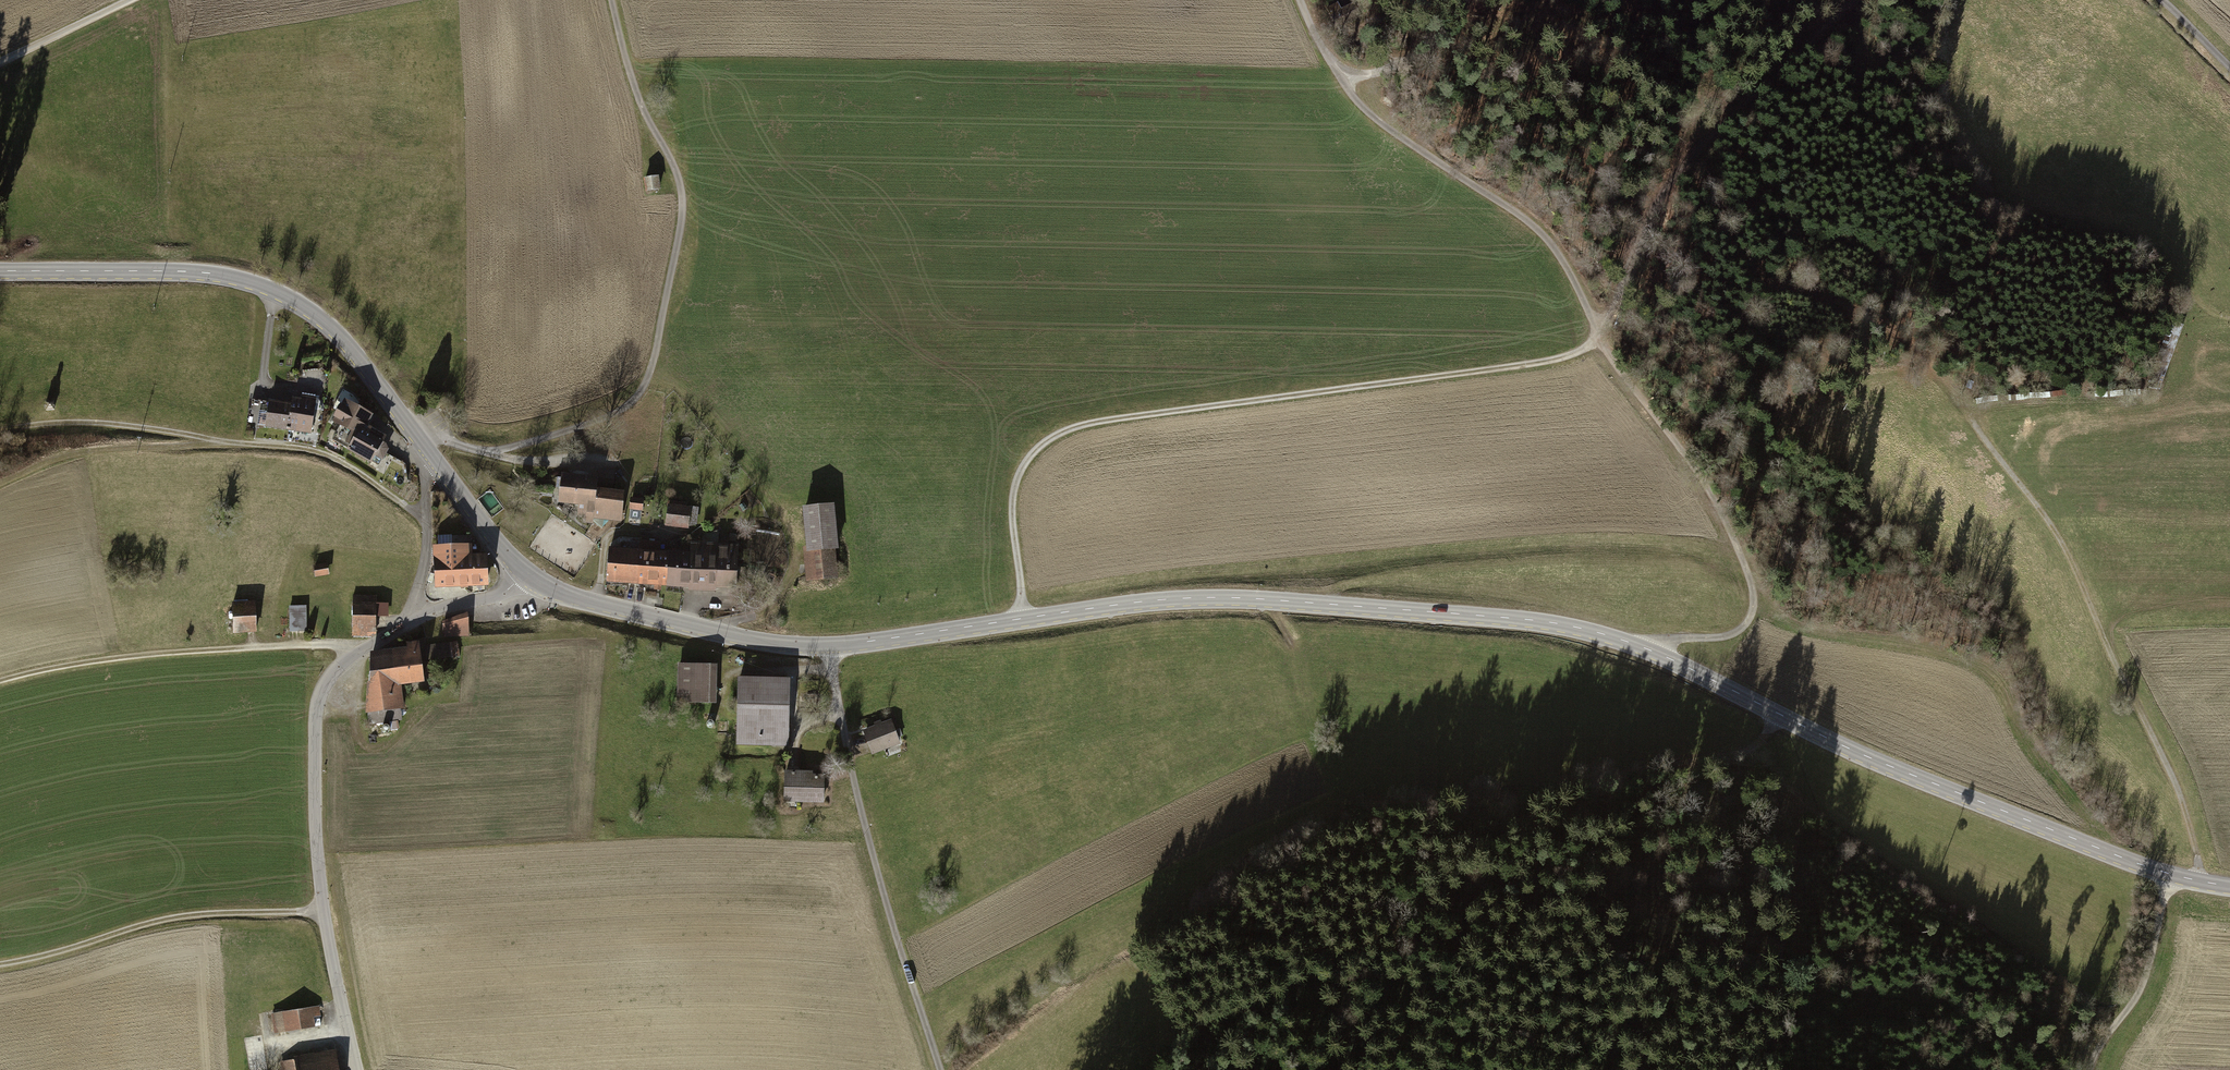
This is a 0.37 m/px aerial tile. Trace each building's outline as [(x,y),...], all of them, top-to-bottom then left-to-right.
[(659,176),(643,178),(645,192),(661,189),(659,176)] [(288,400),(288,405),(284,432),(309,435),(312,412),(319,413),(319,409),(316,404),(317,398),(299,396),(298,401),(288,400)] [(370,417),(341,402),(328,424),(348,435),(341,450),(368,465),(372,458),(381,463),(387,454),(384,446),(380,444),(383,439),(364,428),(370,417)] [(54,403),(45,404),(46,413),(55,412),(54,403)] [(266,403),(263,430),(284,432),(288,405),(266,403)] [(614,475),(597,473),(596,487),(612,488),(614,475)] [(594,482),(557,477),(553,505),(580,509),(579,519),(582,519),(581,525),(591,527),(592,520),(618,524),(621,495),(592,491),(594,482)] [(642,500),(629,499),(628,511),(641,512),(642,500)] [(689,510),(665,508),(664,528),(688,530),(689,510)] [(801,550),(804,583),(836,580),(833,553),(835,553),(831,509),(799,512),(803,550),(801,550)] [(715,546),(713,590),(733,591),(737,536),(729,535),(728,547),(715,546)] [(463,539),(460,539),(460,545),(455,545),(455,537),(440,538),(441,548),(463,547),(463,539)] [(686,555),(684,588),(713,590),(715,546),(687,545),(686,555)] [(431,548),(432,590),(487,589),(486,559),(470,559),(470,547),(431,548)] [(604,584),(637,586),(639,556),(639,552),(606,550),(604,584)] [(650,557),(639,556),(637,586),(662,587),(664,554),(650,553),(650,557)] [(686,555),(664,554),(662,587),(684,588),(686,555)] [(310,567),(313,580),(327,578),(325,565),(310,567)] [(351,596),(351,639),(366,639),(375,635),(375,628),(385,628),(385,606),(375,606),(375,596),(351,596)] [(254,634),(252,605),(229,606),(231,636),(254,634)] [(288,609),(289,635),(306,634),(306,608),(288,609)] [(441,628),(442,639),(468,638),(467,619),(441,628)] [(364,685),(363,716),(366,716),(367,724),(399,720),(398,711),(402,711),(399,688),(421,685),(415,643),(404,645),(404,650),(368,655),(364,685)] [(423,648),(425,662),(459,659),(457,644),(423,648)] [(676,706),(715,706),(715,668),(677,667),(676,706)] [(735,681),(735,748),(787,749),(788,681),(735,681)] [(873,729),(862,734),(870,756),(899,746),(890,723),(881,726),(879,723),(872,726),(873,729)] [(782,773),(781,802),(824,804),(824,778),(812,777),(812,774),(782,773)] [(319,1004),(264,1012),(268,1035),(323,1027),(319,1004)] [(292,1058),(293,1062),(280,1064),(281,1069),(337,1069),(334,1051),(292,1058)]
